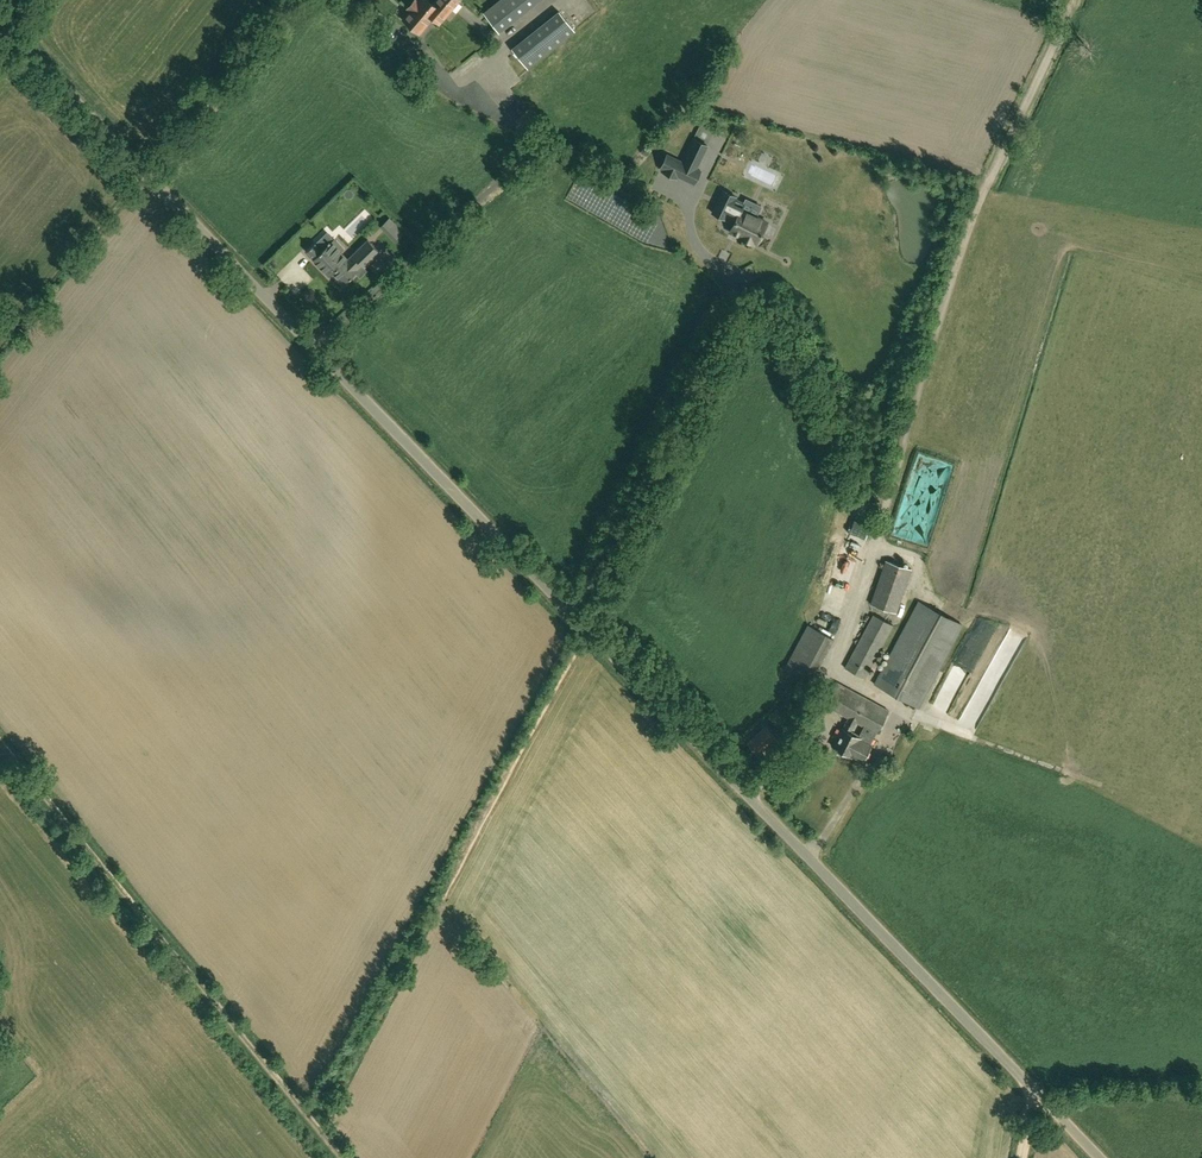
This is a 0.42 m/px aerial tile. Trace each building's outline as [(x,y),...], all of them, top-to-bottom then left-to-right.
[(459,0),(436,0),(432,4),(428,0),(420,0),(419,1),(418,0),(415,0),(407,9),(411,11),(403,19),(420,33),(433,18),(440,23),(459,0)] [(540,0),(500,0),(484,13),(499,32),(540,0)] [(528,68),(575,30),(560,11),(513,49),(528,68)] [(682,161),(667,154),(660,169),(663,170),(662,171),(676,178),(678,176),(694,184),(701,170),(696,168),(707,146),(694,139),(696,134),(700,126),(699,126),(696,133),(682,161)] [(736,197),(723,190),(712,212),(725,219),(726,217),(735,221),(731,229),(741,234),(740,237),(754,244),(755,241),(757,242),(762,233),(764,233),(768,225),(766,224),(767,222),(756,217),(757,214),(743,207),(745,203),(735,199),(736,197)] [(391,216),(380,226),(396,241),(406,232),(391,216)] [(343,285),(359,270),(358,269),(362,266),(364,268),(380,253),(368,239),(348,258),(341,252),(344,249),(334,238),(322,250),(315,243),(307,251),(314,258),(313,260),(329,276),(332,273),(343,285)] [(900,534),(934,543),(952,476),(942,473),(944,466),(936,464),(937,460),(928,457),(922,477),(916,475),(900,534)] [(896,612),(911,569),(886,560),(871,603),(896,612)] [(843,616),(851,581),(835,577),(827,613),(843,616)] [(918,706),(962,625),(918,602),(875,683),(918,706)] [(865,678),(893,625),(874,614),(845,667),(865,678)] [(993,633),(995,625),(985,623),(983,631),(993,633)] [(809,683),(834,639),(808,625),(784,669),(809,683)] [(986,683),(1002,692),(1033,638),(1017,629),(986,683)] [(967,684),(975,667),(962,661),(954,678),(967,684)] [(877,733),(889,710),(837,682),(825,705),(849,718),(857,722),(876,732),(877,733)] [(943,702),(957,703),(959,687),(944,686),(943,702)] [(853,731),(856,723),(857,722),(849,718),(843,729),(842,728),(833,746),(851,756),(852,754),(861,737),(859,736),(857,735),(858,733),(853,731)] [(863,760),(871,745),(869,744),(876,732),(857,722),(856,723),(863,727),(859,736),(861,737),(852,754),(863,760)] [(756,753),(775,736),(766,726),(747,743),(756,753)]
